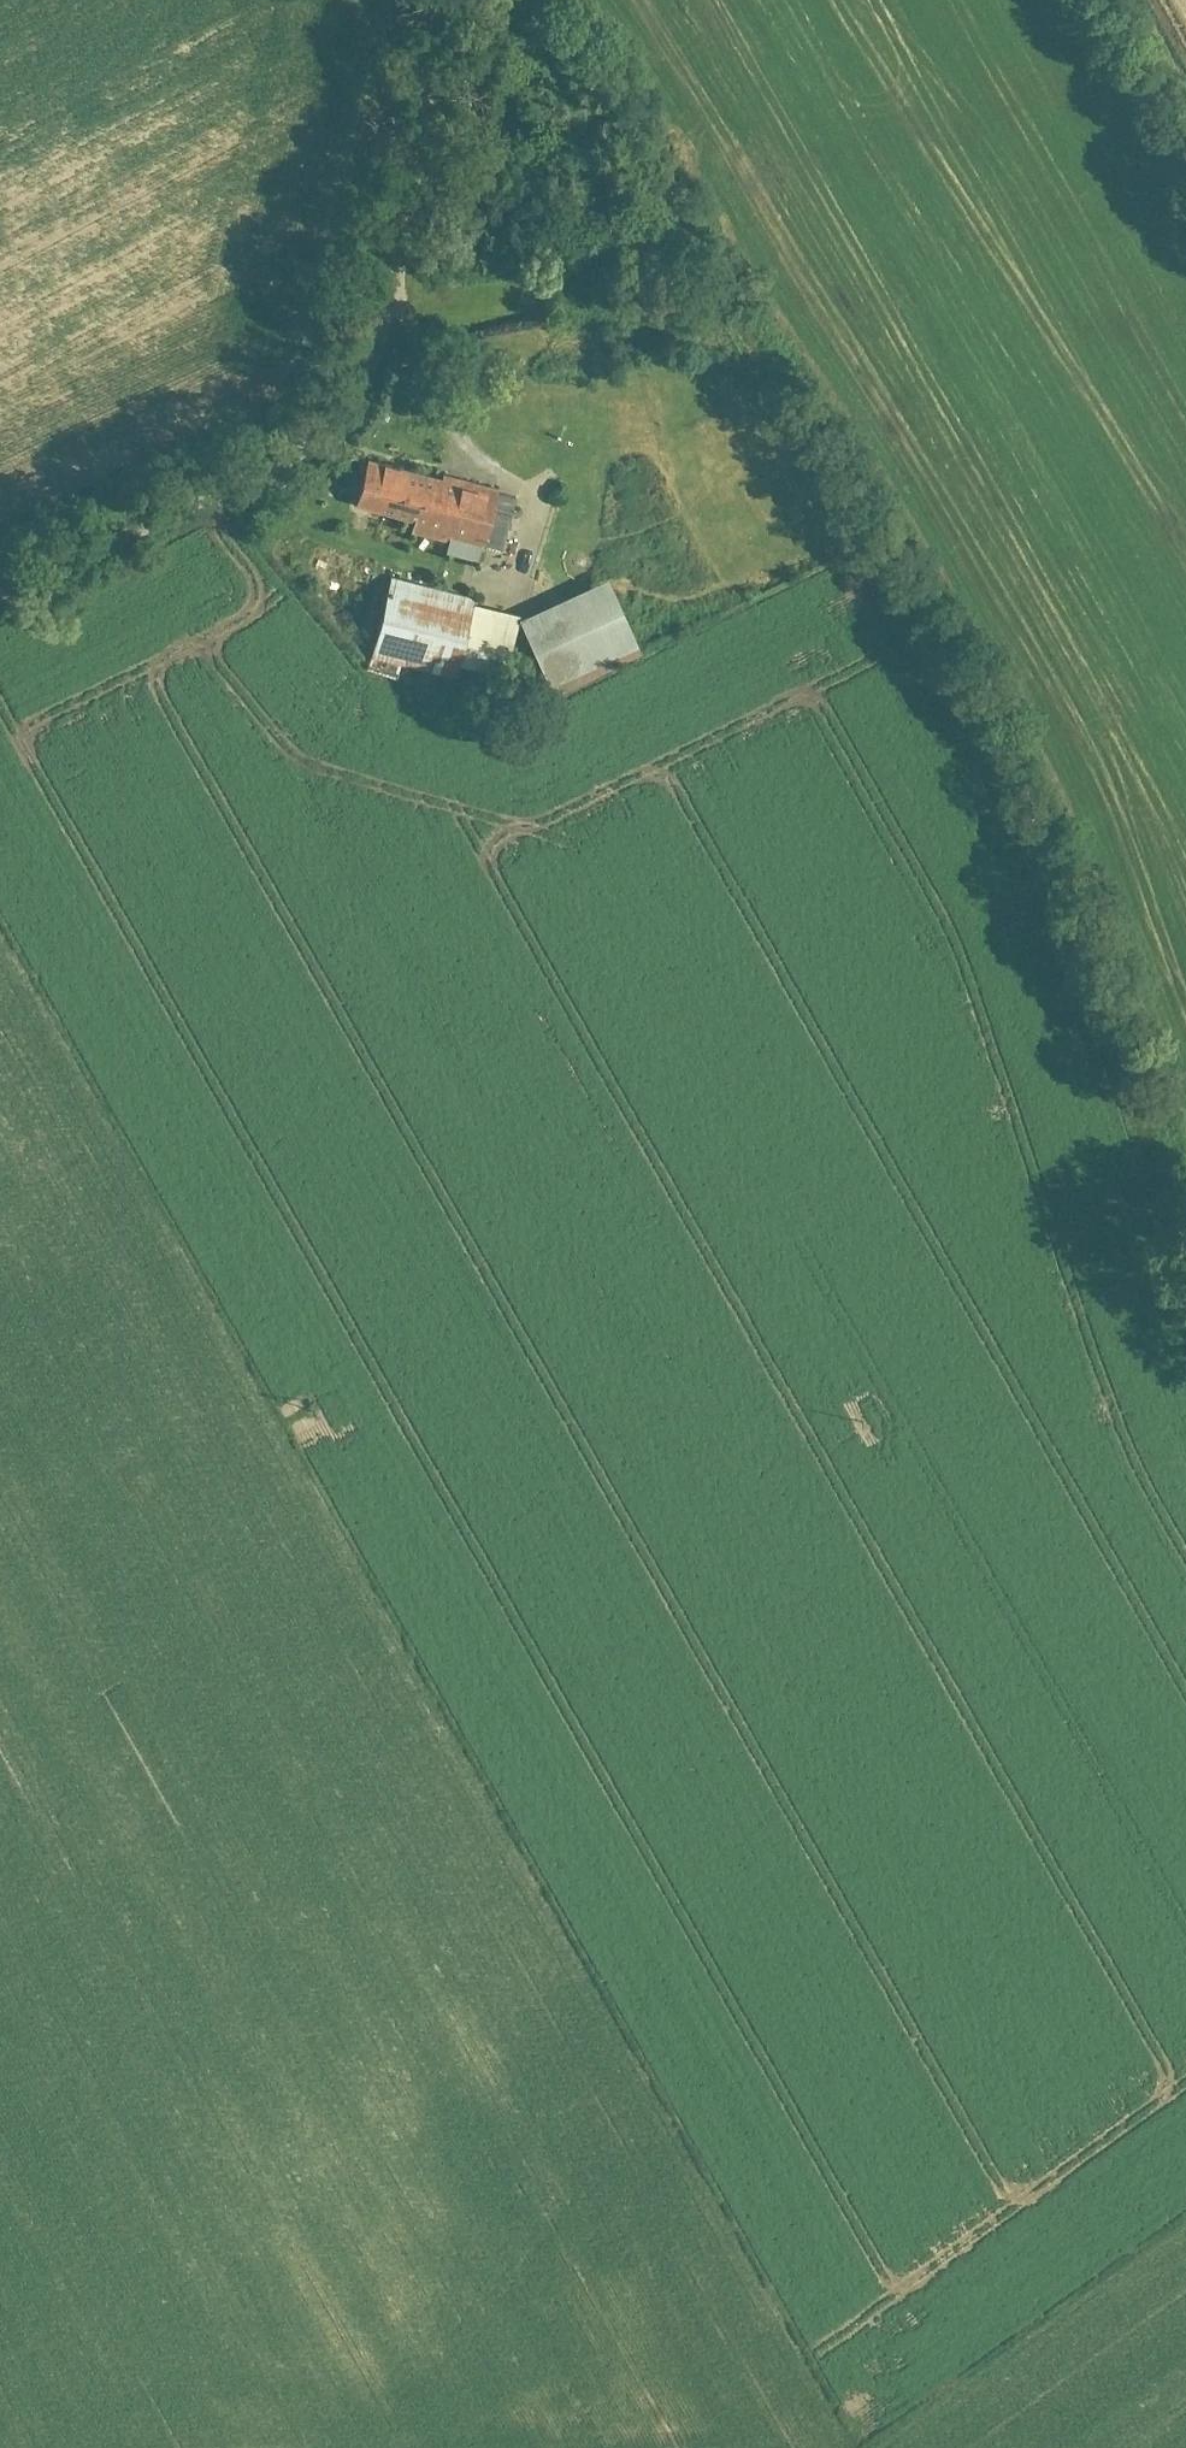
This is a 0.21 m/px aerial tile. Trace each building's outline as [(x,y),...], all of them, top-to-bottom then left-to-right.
[(385,450),(365,511),(454,540),(449,557),(483,568),(488,551),(494,553),(514,491),(385,450)] [(398,583),(374,662),(461,688),(465,673),(484,609),(398,583)] [(533,626),(563,689),(645,651),(615,588),(533,626)] [(465,673),(510,686),(529,622),(484,609),(465,673)]
